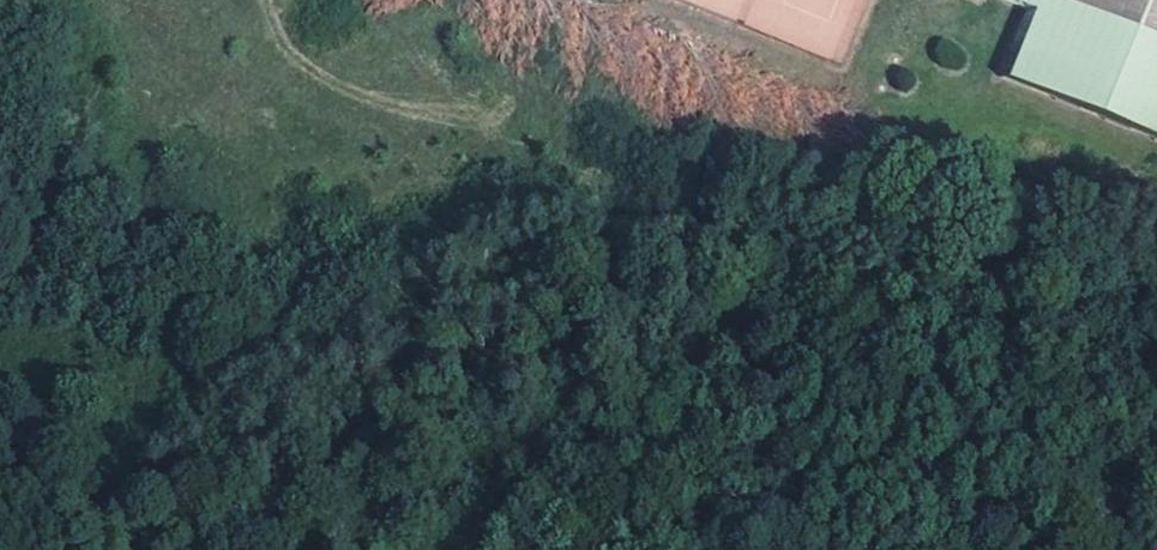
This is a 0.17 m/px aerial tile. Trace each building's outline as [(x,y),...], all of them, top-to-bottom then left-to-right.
[(1029,12),(1002,80),(1156,141),(1156,0),(998,0),(1029,12)]
